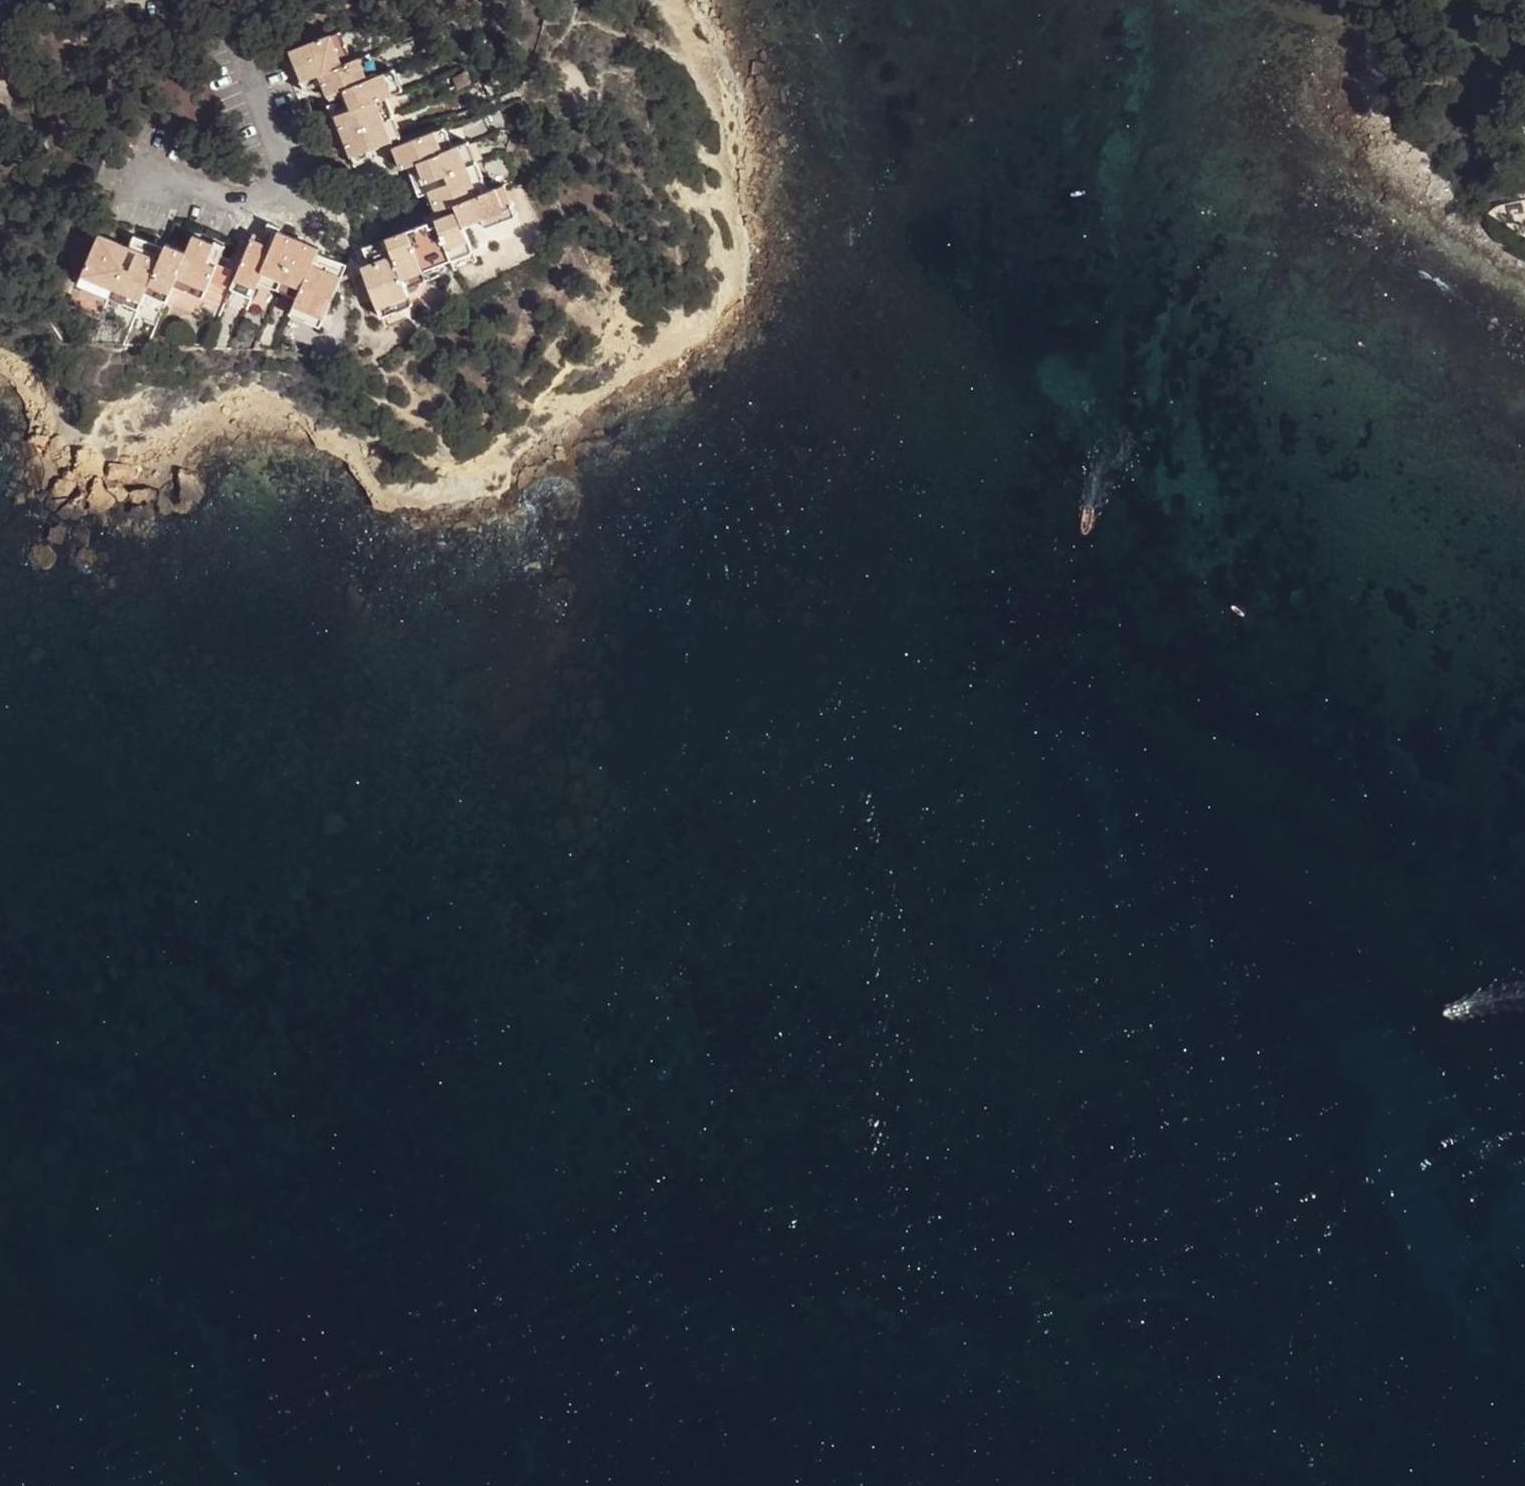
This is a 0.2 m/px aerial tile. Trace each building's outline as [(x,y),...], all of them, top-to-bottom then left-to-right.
[(336,31),(328,34),(340,64),(348,61),(336,31)] [(328,34),(288,50),(300,81),(316,75),(324,95),(341,89),(349,109),(332,116),(348,157),(388,141),(372,101),(382,97),(389,94),(381,73),(373,76),(365,79),(356,58),(348,61),(340,64),(328,34)] [(365,54),(356,58),(365,79),(373,76),(365,54)] [(390,69),(381,73),(389,94),(398,90),(390,69)] [(382,97),(372,101),(388,141),(397,137),(382,97)] [(440,128),(431,132),(439,152),(448,148),(440,128)] [(431,132),(391,148),(399,168),(414,162),(423,183),(442,175),(446,185),(426,192),(437,218),(384,240),(391,254),(360,267),(376,307),(405,295),(402,289),(398,279),(470,249),(463,234),(484,226),(480,218),(500,210),(491,188),(485,191),(476,194),(455,145),(448,148),(439,152),(431,132)] [(464,142),(455,145),(476,194),(485,191),(464,142)] [(446,185),(442,175),(423,183),(426,192),(446,185)] [(501,184),(491,188),(500,210),(480,218),(484,226),(514,213),(501,184)] [(269,247),(247,239),(232,278),(254,287),(256,281),(259,272),(298,287),(294,296),(291,305),(321,317),(337,277),(308,266),(315,248),(275,232),(269,247)] [(127,246),(96,233),(79,274),(140,299),(143,292),(146,284),(167,293),(171,285),(174,278),(203,289),(212,267),(203,264),(211,244),(190,235),(183,253),(163,245),(157,258),(135,249),(127,269),(119,266),(127,246)] [(470,249),(398,279),(402,289),(474,260),(470,249)] [(298,287),(259,272),(256,281),(294,296),(298,287)] [(140,299),(79,274),(75,283),(136,308),(140,299)] [(203,289),(174,278),(171,285),(200,296),(203,289)] [(254,287),(232,278),(229,288),(250,296),(254,287)] [(167,293),(146,284),(143,292),(164,301),(167,293)] [(405,295),(376,307),(380,316),(409,305),(405,295)] [(321,317),(291,305),(288,313),(318,324),(321,317)]
